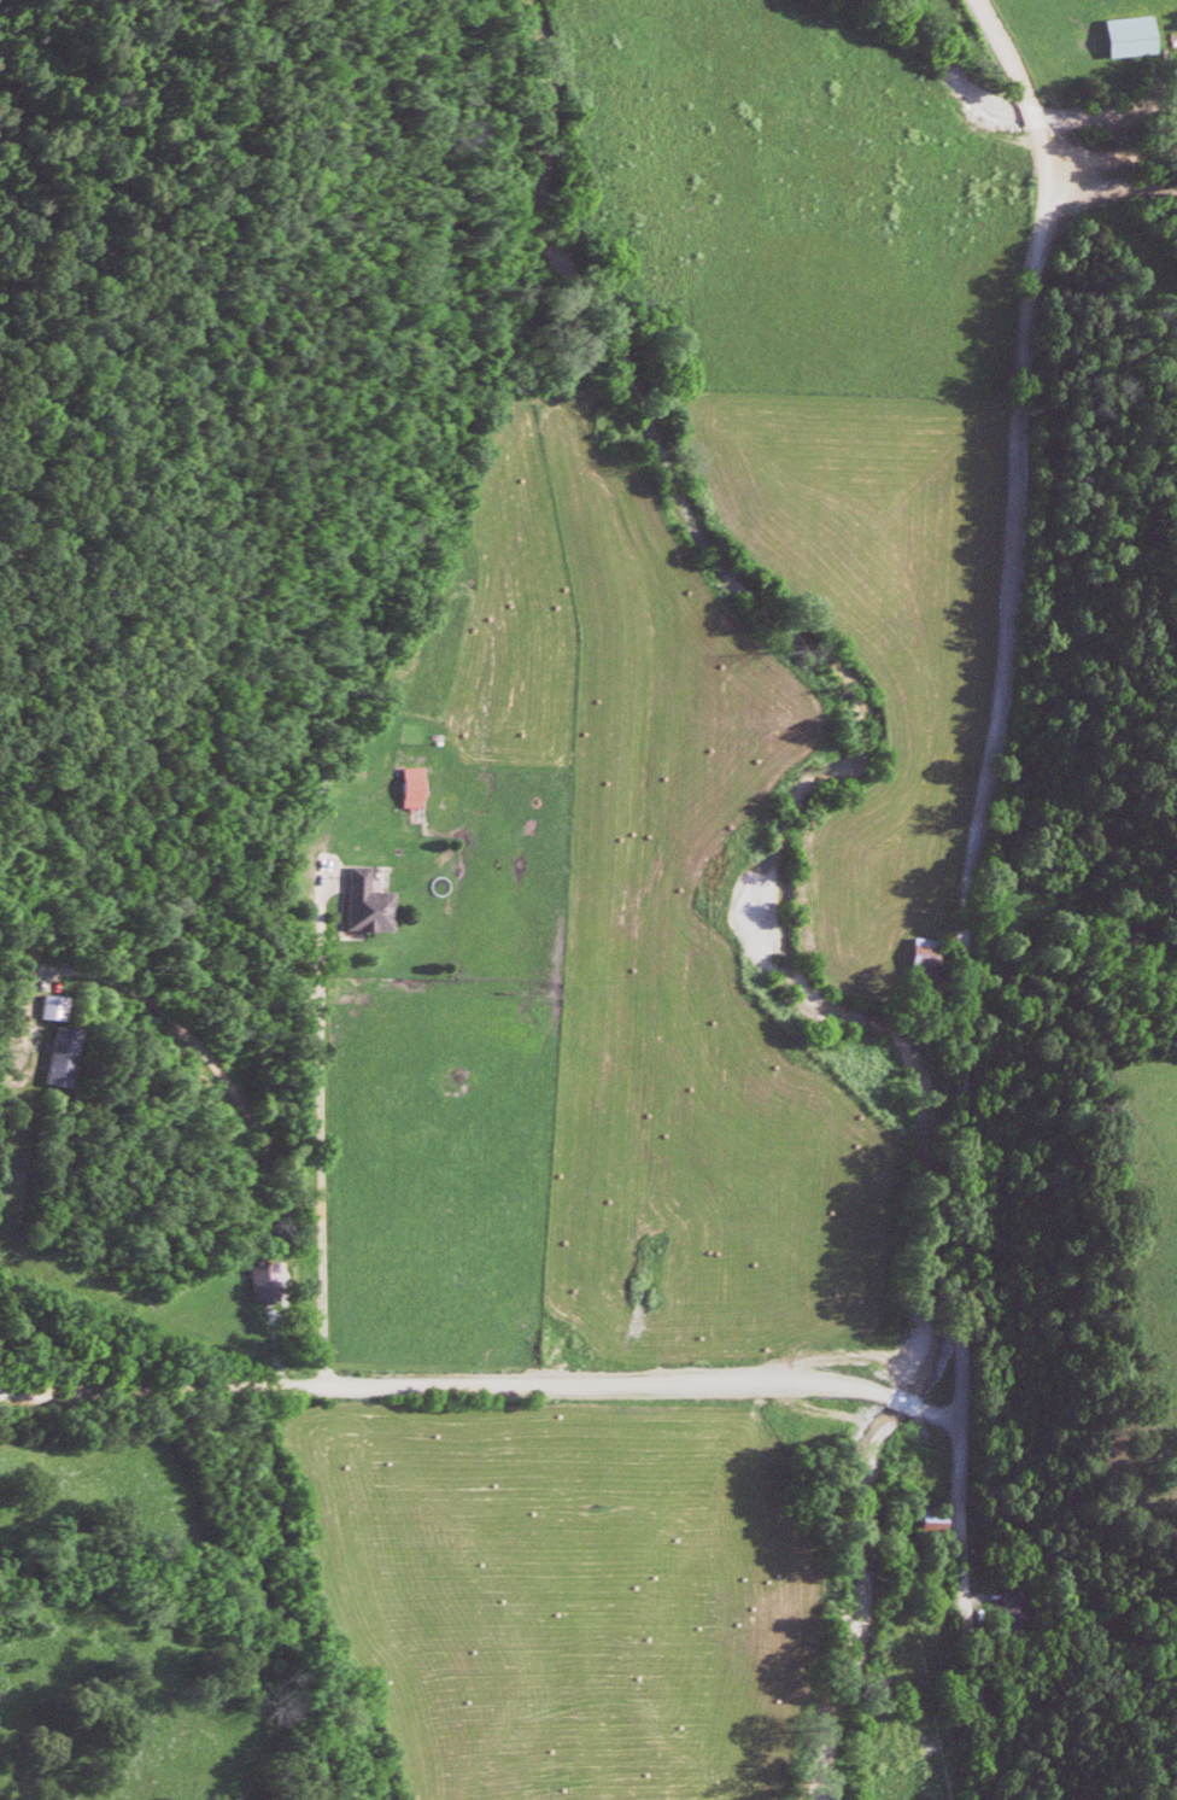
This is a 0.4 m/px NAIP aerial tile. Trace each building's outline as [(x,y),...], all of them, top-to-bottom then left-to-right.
[(1098,58),(1146,53),(1142,14),(1094,20),(1098,58)] [(413,808),(414,768),(393,768),(392,807),(413,808)] [(337,930),(382,930),(382,891),(359,891),(358,866),(337,866),(337,930)] [(932,939),(903,937),(901,975),(930,977),(932,939)] [(55,1019),(56,996),(33,995),(32,1018),(55,1019)] [(35,1082),(58,1087),(69,1029),(46,1025),(35,1082)] [(246,1299),(271,1294),(266,1262),(240,1266),(246,1299)] [(907,1531),(933,1532),(934,1510),(908,1509),(907,1531)] [(996,1589),(998,1630),(1018,1629),(1016,1588),(996,1589)]
